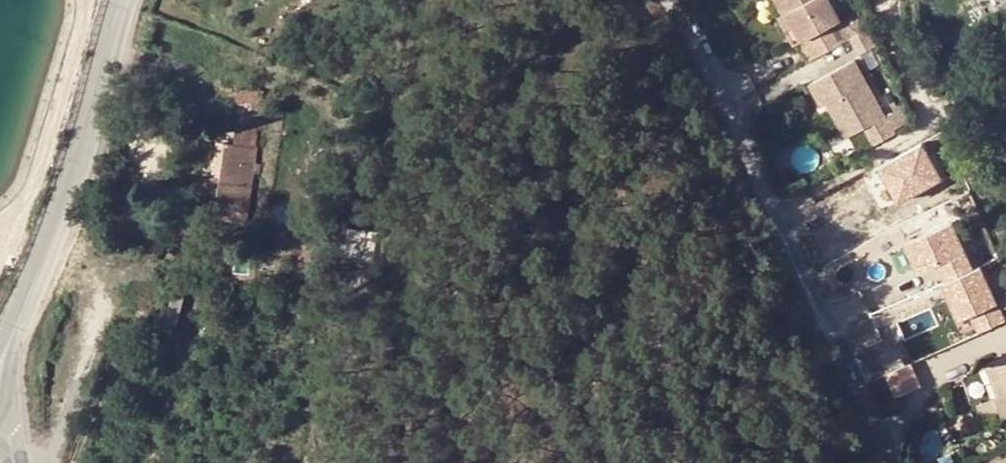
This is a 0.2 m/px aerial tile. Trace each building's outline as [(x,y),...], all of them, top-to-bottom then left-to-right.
[(786,0),(773,0),(781,15),(777,17),(793,45),(796,44),(801,41),(785,13),(791,10),(786,0)] [(807,63),(851,40),(830,0),(786,0),(791,10),(785,13),(801,41),(796,44),(807,63)] [(853,38),(869,30),(860,13),(842,22),(851,40),(853,38)] [(876,47),(869,30),(853,38),(860,55),(876,47)] [(885,120),(854,61),(809,84),(820,105),(826,102),(845,137),(864,127),(874,147),(894,137),(892,133),(885,120)] [(240,103),(256,104),(264,104),(265,91),(238,89),(237,102),(240,103)] [(256,104),(240,103),(237,128),(253,129),(256,104)] [(909,125),(904,110),(885,120),(892,133),(909,125)] [(253,129),(237,128),(236,145),(257,148),(259,130),(253,129)] [(931,142),(864,172),(880,207),(947,177),(931,142)] [(253,173),(255,164),(257,148),(236,145),(220,143),(217,173),(223,175),(219,207),(249,210),(253,173)] [(223,175),(217,173),(208,172),(204,205),(219,207),(223,175)] [(979,266),(961,221),(912,240),(923,269),(947,260),(975,333),(1005,321),(1005,304),(990,262),(979,266)] [(312,251),(310,276),(318,276),(320,251),(312,251)] [(173,293),(165,323),(178,326),(186,296),(173,293)] [(997,361),(1005,385),(1005,358),(997,361)] [(997,361),(988,364),(1000,397),(1005,395),(1005,385),(997,361)] [(897,394),(924,384),(916,363),(889,373),(897,394)] [(1000,397),(994,399),(999,413),(1002,412),(1004,417),(1005,416),(1005,395),(1000,397)] [(999,413),(994,399),(980,404),(985,418),(999,413)] [(122,419),(120,428),(127,430),(129,421),(122,419)]
